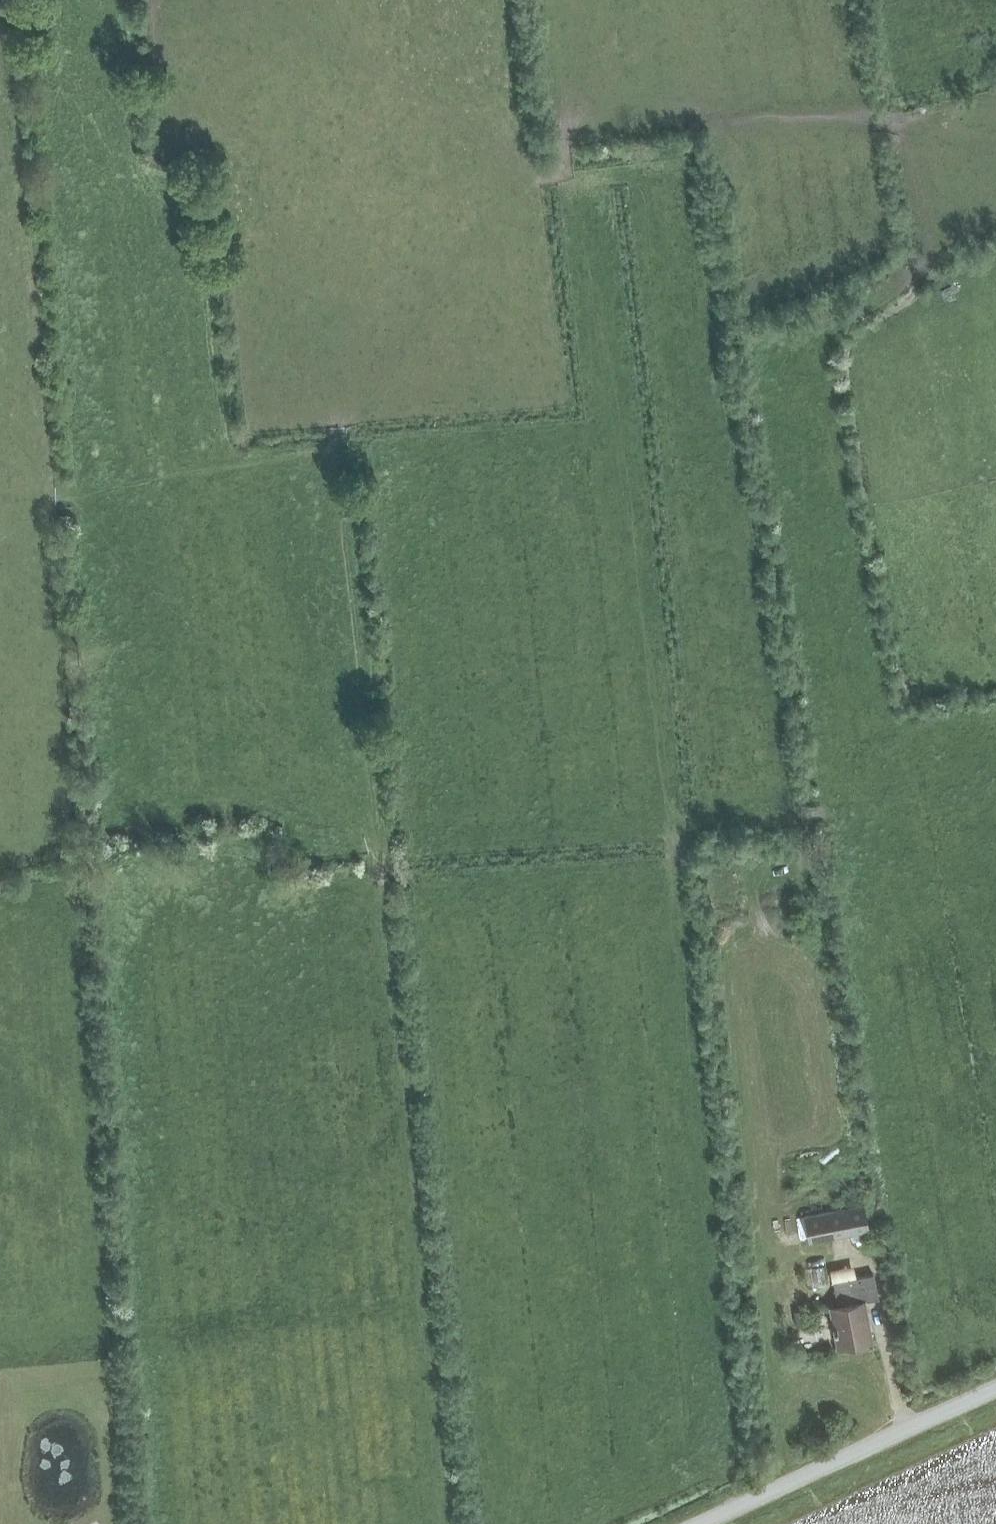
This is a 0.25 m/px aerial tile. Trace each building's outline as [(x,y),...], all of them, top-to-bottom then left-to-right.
[(803,1214),(809,1242),(869,1230),(864,1202),(803,1214)] [(871,1340),(864,1300),(878,1298),(873,1275),(833,1282),(838,1305),(830,1307),(837,1346),(871,1340)]
